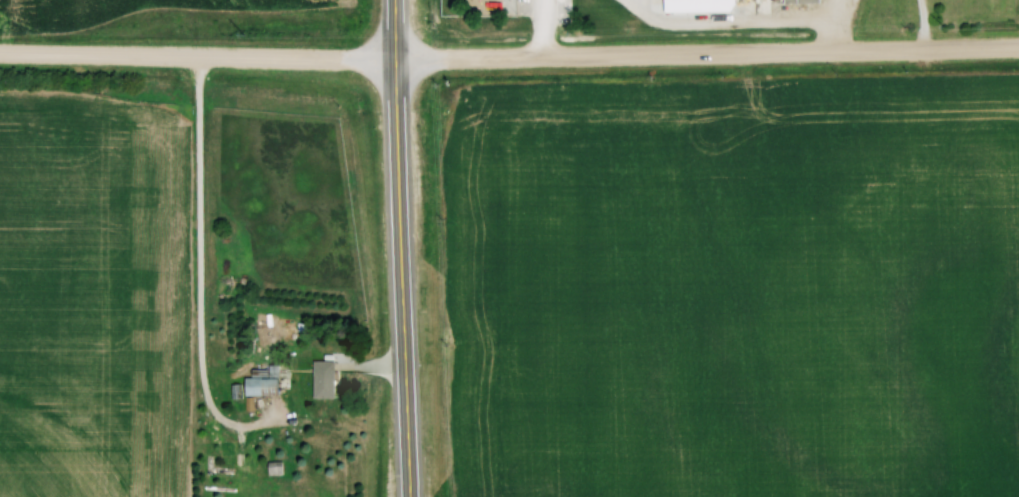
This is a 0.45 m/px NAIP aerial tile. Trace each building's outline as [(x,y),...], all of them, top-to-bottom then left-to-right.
[(335,400),(335,362),(314,362),(314,400),(335,400)] [(278,397),(278,388),(289,388),(290,379),(278,379),(278,367),(268,367),(268,377),(245,377),(245,396),(278,397)]
